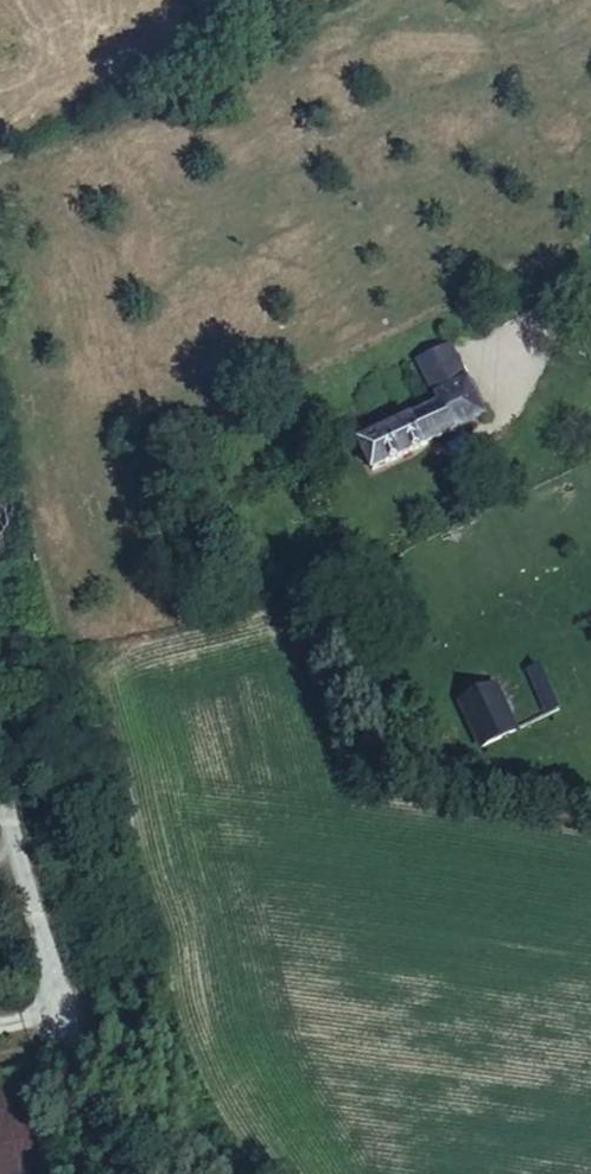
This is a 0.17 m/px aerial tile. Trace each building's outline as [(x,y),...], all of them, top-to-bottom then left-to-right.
[(468,379),(454,347),(421,364),(435,393),(468,379)] [(485,417),(468,379),(435,393),(441,404),(361,439),(372,468),(485,417)] [(540,668),(530,672),(550,715),(559,711),(540,668)] [(496,685),(462,702),(483,747),(518,731),(496,685)]
